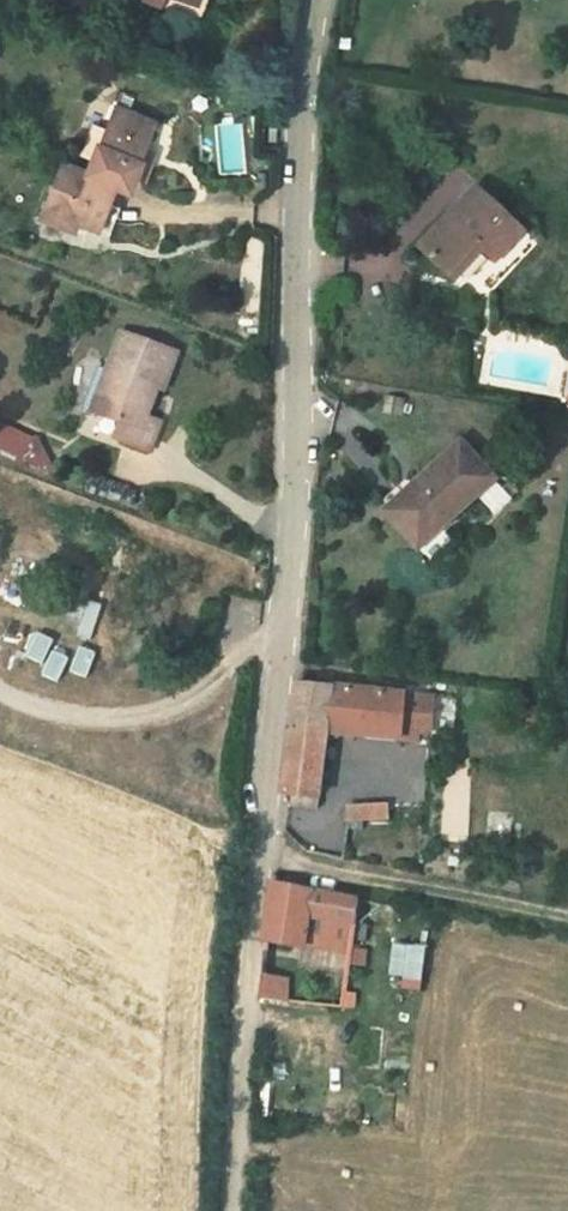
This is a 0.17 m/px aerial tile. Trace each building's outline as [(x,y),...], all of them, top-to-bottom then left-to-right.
[(96,227),(106,202),(112,185),(133,176),(154,121),(108,104),(83,173),(57,162),(36,218),(64,228),(68,215),(96,227)] [(513,223),(462,180),(406,240),(438,270),(464,240),(484,258),(513,223)] [(86,371),(93,374),(78,417),(91,422),(85,439),(129,454),(140,422),(126,416),(136,388),(143,391),(157,351),(100,331),(86,371)] [(78,417),(93,374),(86,371),(70,414),(78,417)] [(478,475),(446,434),(364,505),(395,545),(478,475)] [(391,681),(287,666),(274,778),(314,785),(325,714),(384,723),(391,681)] [(418,685),(396,683),(392,715),(405,716),(414,718),(418,685)] [(405,716),(392,715),(393,726),(404,727),(405,716)] [(343,942),(348,892),(265,878),(261,933),(298,937),(343,943),(343,942)] [(340,968),(365,973),(369,945),(343,942),(343,943),(340,968)] [(282,968),(258,966),(257,990),(280,992),(282,968)]
